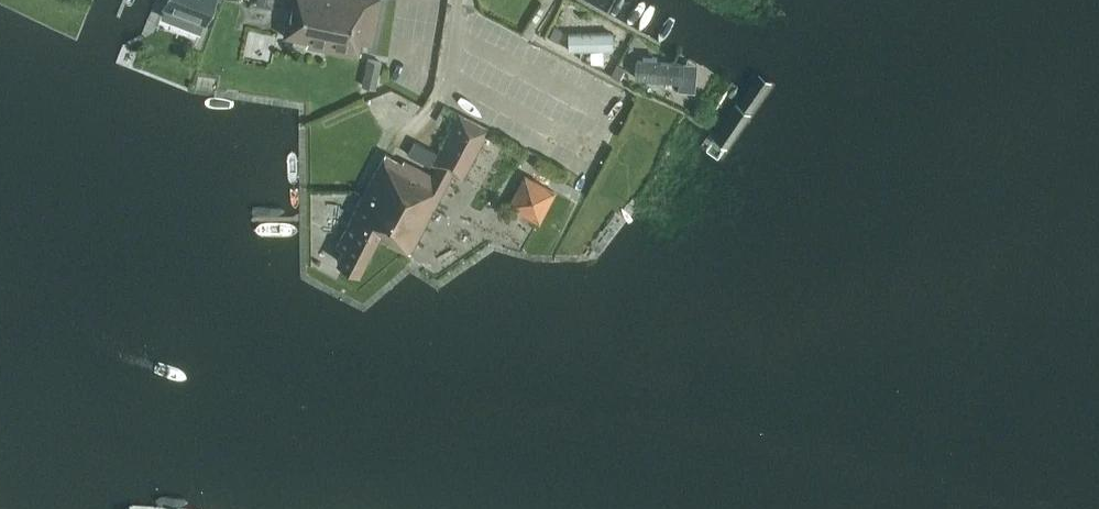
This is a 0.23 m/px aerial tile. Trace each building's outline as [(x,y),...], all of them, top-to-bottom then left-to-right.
[(165,6),(204,22),(212,0),(167,0),(165,6)] [(380,0),(291,0),(284,33),(308,38),(306,44),(358,55),(361,40),(371,42),(380,0)] [(554,27),(549,37),(557,41),(562,31),(554,27)] [(611,32),(566,33),(567,51),(612,50),(611,32)] [(382,60),(367,57),(362,84),(377,87),(382,60)] [(616,65),(611,76),(618,79),(624,68),(616,65)] [(678,68),(628,66),(628,83),(678,86),(678,68)] [(726,145),(772,80),(759,71),(713,136),(726,145)] [(462,177),(489,127),(459,112),(438,151),(414,139),(408,153),(431,165),(433,162),(436,164),(431,174),(403,159),(402,161),(385,152),(337,244),(343,247),(337,260),(359,272),(378,235),(411,252),(452,172),(462,177)] [(525,169),(510,202),(542,216),(557,183),(525,169)]
